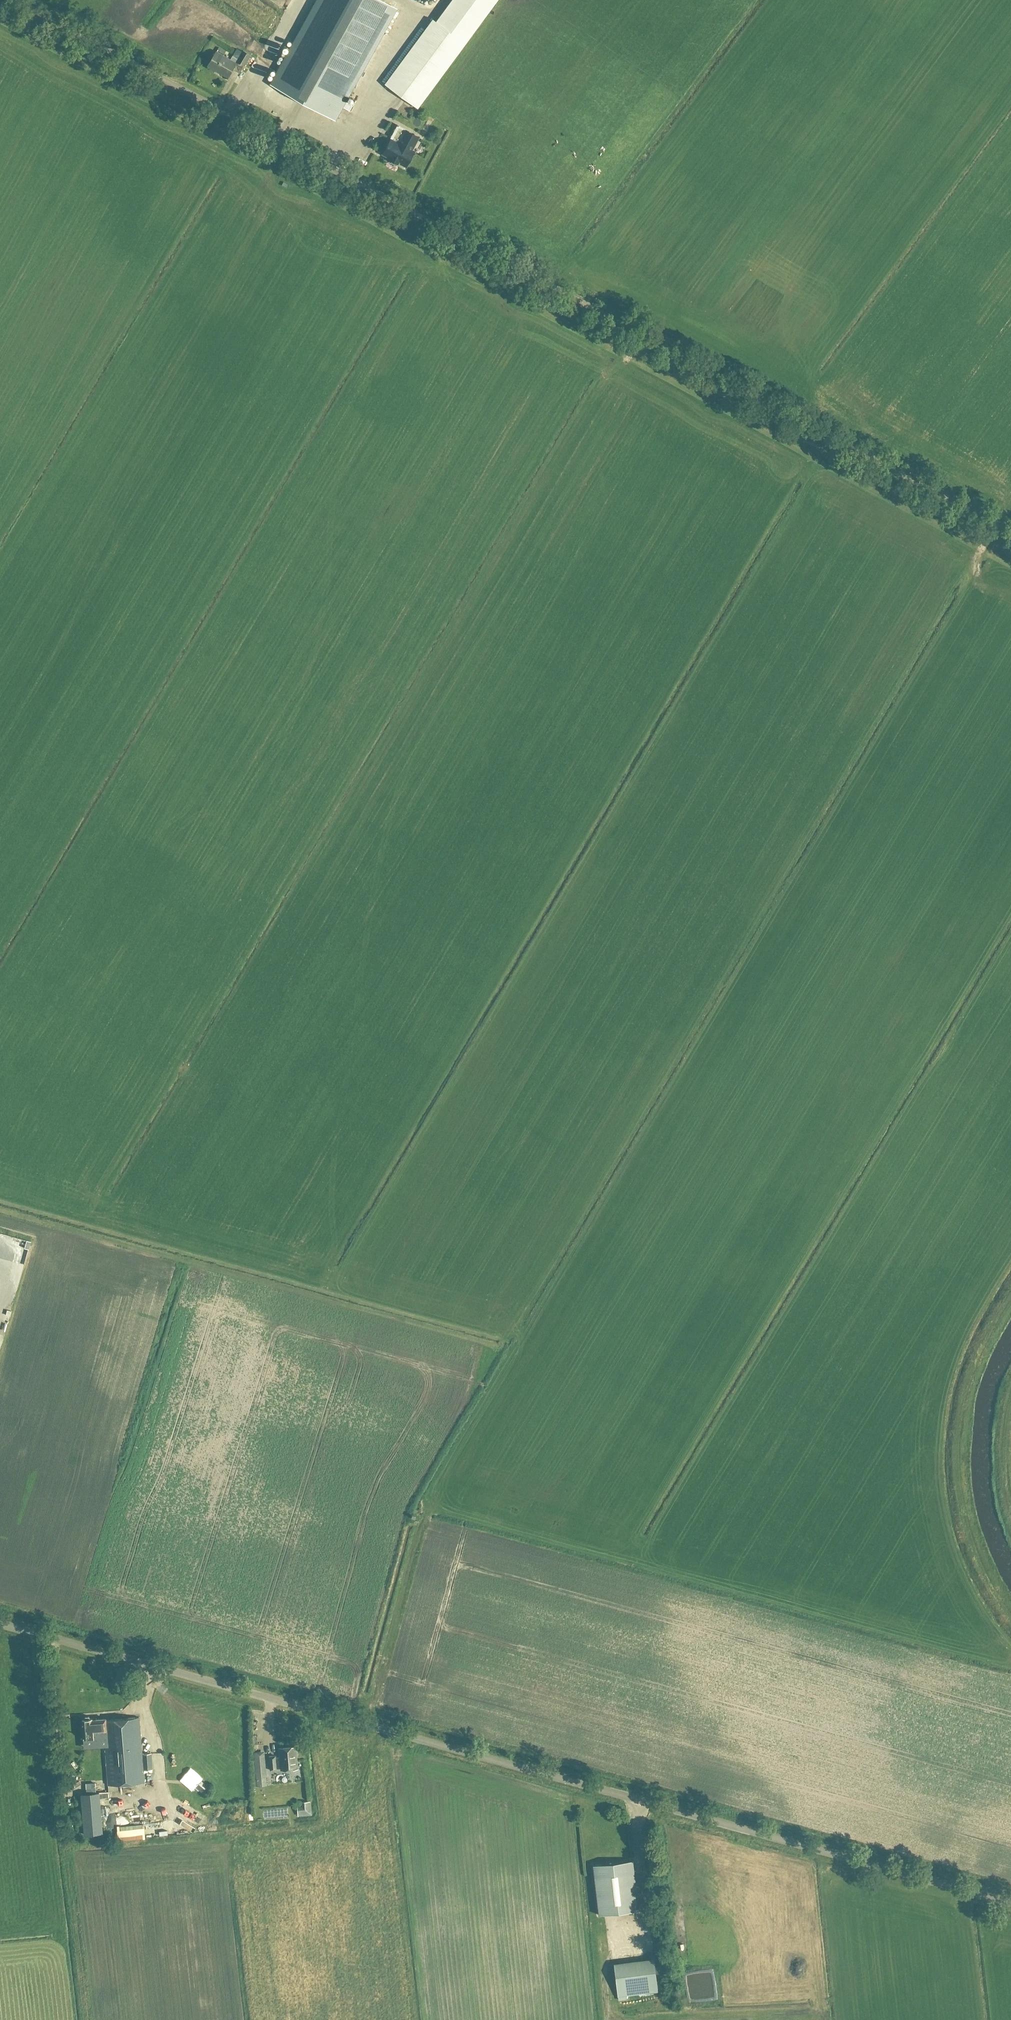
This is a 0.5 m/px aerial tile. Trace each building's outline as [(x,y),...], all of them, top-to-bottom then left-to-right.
[(272,83),(335,118),(342,106),(350,111),(353,105),(345,101),(396,9),(380,0),(318,0),(272,83)] [(465,44),(435,21),(433,20),(385,84),(418,108),(465,44)] [(243,50),(242,51),(237,48),(231,59),(218,52),(211,65),(230,76),(238,61),(245,65),(251,55),(243,50)] [(243,87),(250,75),(245,72),(238,85),(243,87)] [(406,130),(399,143),(392,139),(383,154),(391,158),(390,159),(398,164),(399,163),(406,166),(415,151),(412,150),(419,137),(406,130)] [(109,1786),(146,1782),(144,1771),(153,1770),(151,1754),(143,1755),(140,1718),(106,1721),(106,1719),(93,1720),(93,1718),(84,1719),(85,1738),(101,1737),(101,1736),(104,1735),(109,1786)] [(270,1757),(271,1771),(278,1770),(278,1769),(283,1769),(283,1770),(298,1769),(296,1747),(281,1748),(282,1757),(277,1758),(276,1756),(270,1757)] [(266,1750),(257,1750),(258,1761),(266,1761),(266,1750)] [(84,1834),(103,1832),(99,1792),(81,1794),(84,1834)] [(306,1800),(306,1806),(300,1806),(300,1814),(313,1814),(313,1800),(306,1800)] [(633,1860),(593,1865),(599,1915),(638,1910),(633,1860)] [(616,1966),(619,1996),(626,1995),(623,1965),(616,1966)]
